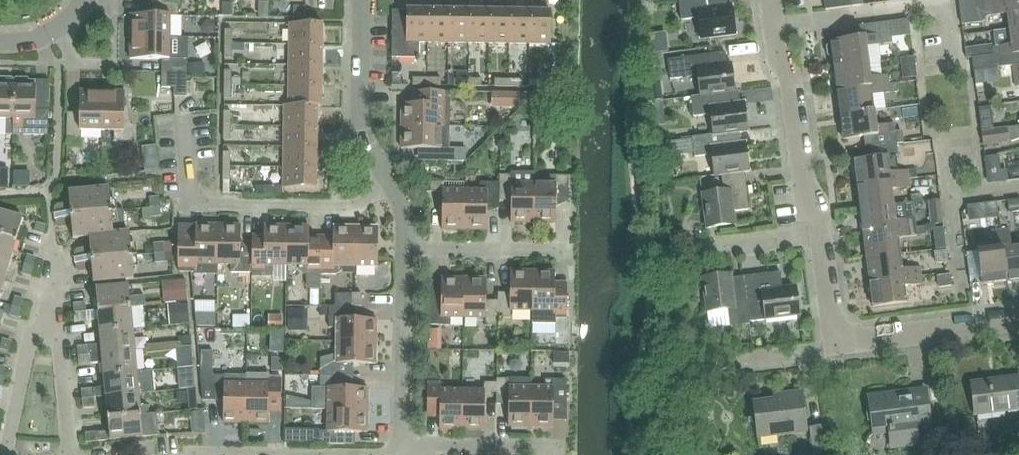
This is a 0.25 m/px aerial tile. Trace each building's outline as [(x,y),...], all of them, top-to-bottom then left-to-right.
[(130,37),(170,37),(170,15),(178,16),(178,2),(165,2),(165,0),(153,0),(153,2),(153,14),(130,14),(130,37)] [(678,1),(680,21),(698,18),(700,39),(735,35),(731,6),(727,6),(726,0),(686,0),(678,1)] [(825,9),(850,5),(850,0),(824,0),(825,9)] [(959,10),(987,7),(1018,4),(1018,0),(958,0),(959,10)] [(959,10),(961,24),(982,21),(988,17),(1006,14),(1008,30),(1018,29),(1018,4),(987,7),(959,10)] [(427,42),(427,9),(406,9),(406,10),(392,10),(391,57),(419,58),(419,42),(427,42)] [(448,10),(427,9),(427,42),(447,42),(448,10)] [(468,10),(448,10),(447,42),(468,43),(468,10)] [(489,10),(468,10),(468,43),(488,43),(489,10)] [(509,11),(489,10),(488,43),(509,43),(509,11)] [(529,11),(509,11),(509,43),(529,44),(529,11)] [(550,11),(529,11),(529,44),(550,44),(550,11)] [(828,44),(826,46),(827,54),(829,56),(832,55),(834,65),(866,61),(864,45),(891,42),(888,21),(848,26),(849,38),(831,41),(831,43),(828,44)] [(289,24),(289,45),(322,45),(322,24),(289,24)] [(972,57),(974,70),(985,69),(1013,65),(1013,66),(1018,65),(1018,29),(1008,30),(1010,45),(992,47),(993,55),(972,57)] [(130,37),(130,59),(162,59),(162,72),(174,72),(187,72),(187,58),(187,37),(170,37),(130,37)] [(289,45),(289,65),(321,66),(322,45),(289,45)] [(697,76),(700,96),(734,91),(730,63),(726,64),(725,52),(667,60),(670,79),(697,76)] [(866,61),(834,65),(837,90),(889,83),(888,75),(868,77),(866,61)] [(289,65),(288,85),(321,86),(321,66),(289,65)] [(975,83),(987,81),(985,69),(974,70),(975,83)] [(162,72),(161,87),(174,87),(174,97),(186,97),(187,72),(174,72),(162,72)] [(6,119),(5,135),(13,135),(13,86),(14,86),(14,80),(12,78),(1,78),(0,78),(0,119),(6,119)] [(16,78),(14,80),(14,86),(13,86),(13,135),(48,135),(49,81),(35,80),(35,81),(29,81),(27,78),(16,78)] [(889,83),(837,90),(840,114),(874,110),(872,94),(898,91),(897,82),(889,83)] [(288,85),(288,105),(288,106),(317,106),(317,107),(321,107),(321,86),(288,85)] [(67,113),(67,138),(80,138),(81,130),(102,131),(102,91),(80,91),(79,113),(67,113)] [(102,91),(102,131),(114,131),(114,141),(132,141),(132,124),(124,125),(124,91),(102,91)] [(415,91),(415,104),(401,104),(401,126),(441,126),(450,126),(450,92),(415,91)] [(710,114),(713,135),(713,136),(739,132),(748,131),(745,102),(739,103),(737,91),(734,91),(700,96),(690,97),(693,117),(710,114)] [(519,107),(519,93),(492,93),(492,107),(519,107)] [(284,105),(284,126),(317,126),(317,107),(317,106),(288,106),(288,105),(284,105)] [(874,110),(840,114),(843,139),(862,136),(863,147),(870,146),(896,143),(904,142),(902,131),(895,132),(894,122),(875,125),(874,110)] [(284,126),(284,146),(316,147),(317,126),(284,126)] [(441,126),(401,126),(401,148),(438,149),(438,161),(448,161),(449,148),(441,148),(441,126)] [(1007,128),(1009,141),(1011,141),(1013,141),(1018,139),(1018,127),(1007,128)] [(1007,128),(982,131),(984,145),(1009,141),(1007,128)] [(720,176),(744,172),(749,172),(745,142),(741,143),(739,132),(713,136),(713,135),(692,137),(695,157),(710,155),(713,176),(720,175),(720,176)] [(872,158),(854,160),(857,185),(909,178),(917,177),(916,169),(891,172),(889,156),(898,155),(896,143),(870,146),(872,158)] [(284,146),(283,167),(316,167),(316,147),(284,146)] [(1000,171),(998,159),(985,160),(988,184),(1008,181),(1007,171),(1000,171)] [(1007,166),(1009,181),(1018,180),(1018,164),(1007,166)] [(316,167),(283,167),(283,188),(316,188),(316,167)] [(510,175),(499,175),(499,183),(499,185),(499,200),(511,200),(511,223),(533,223),(534,183),(534,172),(510,172),(510,175)] [(744,172),(720,176),(722,191),(701,194),(706,229),(735,225),(733,211),(749,209),(744,172)] [(568,176),(546,175),(546,183),(534,183),(533,223),(555,223),(556,201),(568,201),(568,176)] [(909,178),(857,185),(860,209),(894,204),(892,189),(910,187),(909,178)] [(442,230),(464,230),(465,190),(443,190),(443,182),(430,182),(430,192),(442,192),(442,230)] [(499,183),(486,183),(480,183),(478,190),(465,190),(464,230),(487,230),(487,207),(498,208),(498,200),(499,200),(499,185),(499,183)] [(111,211),(110,200),(109,188),(68,191),(71,215),(111,211)] [(150,208),(160,207),(159,197),(149,198),(150,208)] [(1007,212),(1018,210),(1018,198),(1006,200),(1007,212)] [(894,204),(860,209),(863,233),(916,227),(914,218),(906,219),(904,203),(894,204)] [(996,203),(981,205),(983,217),(997,215),(996,203)] [(54,207),(54,214),(64,213),(63,204),(56,204),(54,207)] [(160,207),(150,208),(151,217),(160,216),(160,207)] [(111,211),(71,215),(73,238),(89,237),(125,233),(125,232),(123,210),(111,211)] [(16,239),(23,218),(0,211),(0,235),(16,239)] [(64,218),(55,219),(55,225),(58,228),(65,227),(64,218)] [(36,222),(34,231),(43,234),(46,225),(36,222)] [(196,224),(195,234),(177,234),(177,260),(179,272),(195,272),(195,274),(217,275),(217,265),(218,225),(196,224)] [(240,225),(218,225),(217,265),(230,265),(230,273),(252,273),(252,248),(240,248),(240,225)] [(264,225),(264,236),(252,236),(252,248),(252,273),(261,273),(261,276),(273,276),(273,265),(286,266),(287,226),(264,225)] [(320,289),(320,274),(321,248),(321,236),(309,235),(309,226),(287,226),(286,266),(298,266),(298,270),(302,274),(306,274),(305,287),(308,289),(320,289)] [(321,236),(321,248),(320,274),(336,274),(342,270),(342,266),(355,266),(355,226),(333,226),(333,236),(321,236)] [(355,226),(355,266),(377,267),(378,227),(355,226)] [(916,227),(863,233),(866,258),(900,254),(898,238),(917,236),(916,227)] [(1000,230),(1007,282),(1018,281),(1018,246),(1011,247),(1009,229),(1000,230)] [(1007,282),(1000,230),(991,231),(994,250),(978,252),(982,285),(1007,282)] [(125,232),(125,233),(89,237),(91,259),(131,255),(129,232),(125,232)] [(10,260),(16,239),(0,235),(0,257),(10,260)] [(154,253),(164,252),(163,243),(153,244),(154,253)] [(74,252),(75,258),(84,257),(83,248),(77,249),(74,252)] [(164,252),(154,253),(155,262),(165,262),(164,252)] [(900,254),(866,258),(869,282),(922,276),(921,266),(902,268),(900,254)] [(27,255),(25,262),(34,265),(36,258),(27,255)] [(91,259),(93,283),(134,279),(131,255),(91,259)] [(4,281),(10,260),(0,257),(0,280),(4,281)] [(34,265),(25,262),(23,269),(32,272),(34,265)] [(84,263),(75,263),(76,270),(79,272),(85,272),(84,263)] [(497,308),(497,316),(498,316),(498,318),(510,318),(510,310),(532,311),(532,271),(510,271),(510,293),(497,292),(497,300),(497,308)] [(532,311),(532,322),(554,323),(554,319),(566,319),(567,293),(567,283),(555,283),(555,271),(532,271),(532,311)] [(743,277),(747,302),(749,322),(801,316),(797,286),(782,288),(780,272),(743,277)] [(714,329),(730,327),(750,325),(749,322),(747,302),(743,277),(732,279),(731,273),(702,277),(708,324),(714,329)] [(922,276),(869,282),(872,306),(906,302),(904,286),(923,284),(922,276)] [(429,300),(428,325),(450,325),(450,318),(463,318),(464,278),(441,278),(441,300),(429,300)] [(464,278),(463,318),(485,318),(485,326),(498,326),(498,318),(498,316),(497,316),(497,308),(497,300),(486,300),(486,278),(464,278)] [(128,285),(96,288),(98,311),(130,307),(145,306),(145,296),(130,297),(128,285)] [(351,306),(361,306),(361,294),(351,293),(351,306)] [(14,297),(12,306),(21,309),(24,300),(14,297)] [(73,304),(74,313),(86,312),(85,303),(73,304)] [(21,309),(12,306),(9,315),(18,318),(21,309)] [(329,319),(329,328),(336,328),(336,341),(376,341),(376,319),(354,319),(354,306),(329,306),(329,319)] [(130,307),(98,311),(100,332),(133,329),(130,307)] [(86,312),(74,313),(74,322),(87,321),(86,312)] [(217,313),(196,312),(196,327),(217,328),(217,313)] [(101,344),(89,346),(90,355),(91,355),(102,354),(134,350),(133,329),(100,332),(101,344)] [(285,332),(271,331),(270,353),(284,353),(285,332)] [(9,351),(11,342),(2,340),(0,346),(0,349),(9,351)] [(320,358),(319,375),(320,375),(328,375),(345,375),(345,376),(353,376),(353,364),(376,364),(376,341),(336,341),(336,354),(320,358)] [(89,346),(77,347),(78,356),(82,355),(90,355),(89,346)] [(91,355),(90,355),(91,364),(103,362),(104,375),(136,372),(134,350),(102,354),(91,355)] [(82,355),(78,356),(79,365),(91,364),(90,355),(82,355)] [(195,388),(193,367),(178,368),(180,389),(187,389),(195,388)] [(105,387),(93,389),(94,398),(106,397),(138,393),(155,392),(153,370),(136,372),(104,375),(105,387)] [(268,423),(268,412),(280,412),(280,376),(268,376),(268,374),(246,374),(246,383),(245,423),(268,423)] [(223,423),(245,423),(246,383),(233,383),(233,376),(200,375),(203,401),(223,401),(223,423)] [(311,388),(311,409),(327,410),(367,410),(367,388),(345,388),(345,376),(345,375),(328,375),(320,375),(320,388),(311,388)] [(975,415),(1018,409),(1018,377),(970,383),(975,415)] [(496,379),(496,383),(497,393),(497,404),(508,404),(508,426),(530,427),(531,387),(509,386),(509,379),(496,379)] [(544,379),(544,387),(531,387),(530,427),(553,427),(553,399),(565,399),(566,379),(553,379),(544,379)] [(428,382),(427,418),(439,418),(439,429),(462,430),(462,390),(441,390),(441,382),(428,382)] [(462,390),(462,430),(484,430),(484,392),(497,393),(496,383),(484,382),(484,390),(462,390)] [(93,389),(81,390),(82,399),(94,398),(93,389)] [(919,445),(917,428),(930,427),(925,389),(868,397),(873,434),(887,432),(890,449),(919,445)] [(138,393),(106,397),(108,418),(148,414),(147,406),(140,406),(138,393)] [(753,404),(758,437),(806,431),(801,394),(774,397),(774,401),(753,404)] [(94,398),(82,399),(83,408),(95,407),(94,398)] [(319,431),(319,444),(329,444),(344,444),(344,432),(367,433),(367,410),(327,410),(327,431),(319,431)] [(109,431),(97,432),(98,441),(110,440),(158,436),(156,413),(148,414),(108,418),(109,431)] [(814,454),(827,454),(823,426),(810,427),(814,454)] [(98,441),(97,432),(85,433),(86,442),(98,441)]
